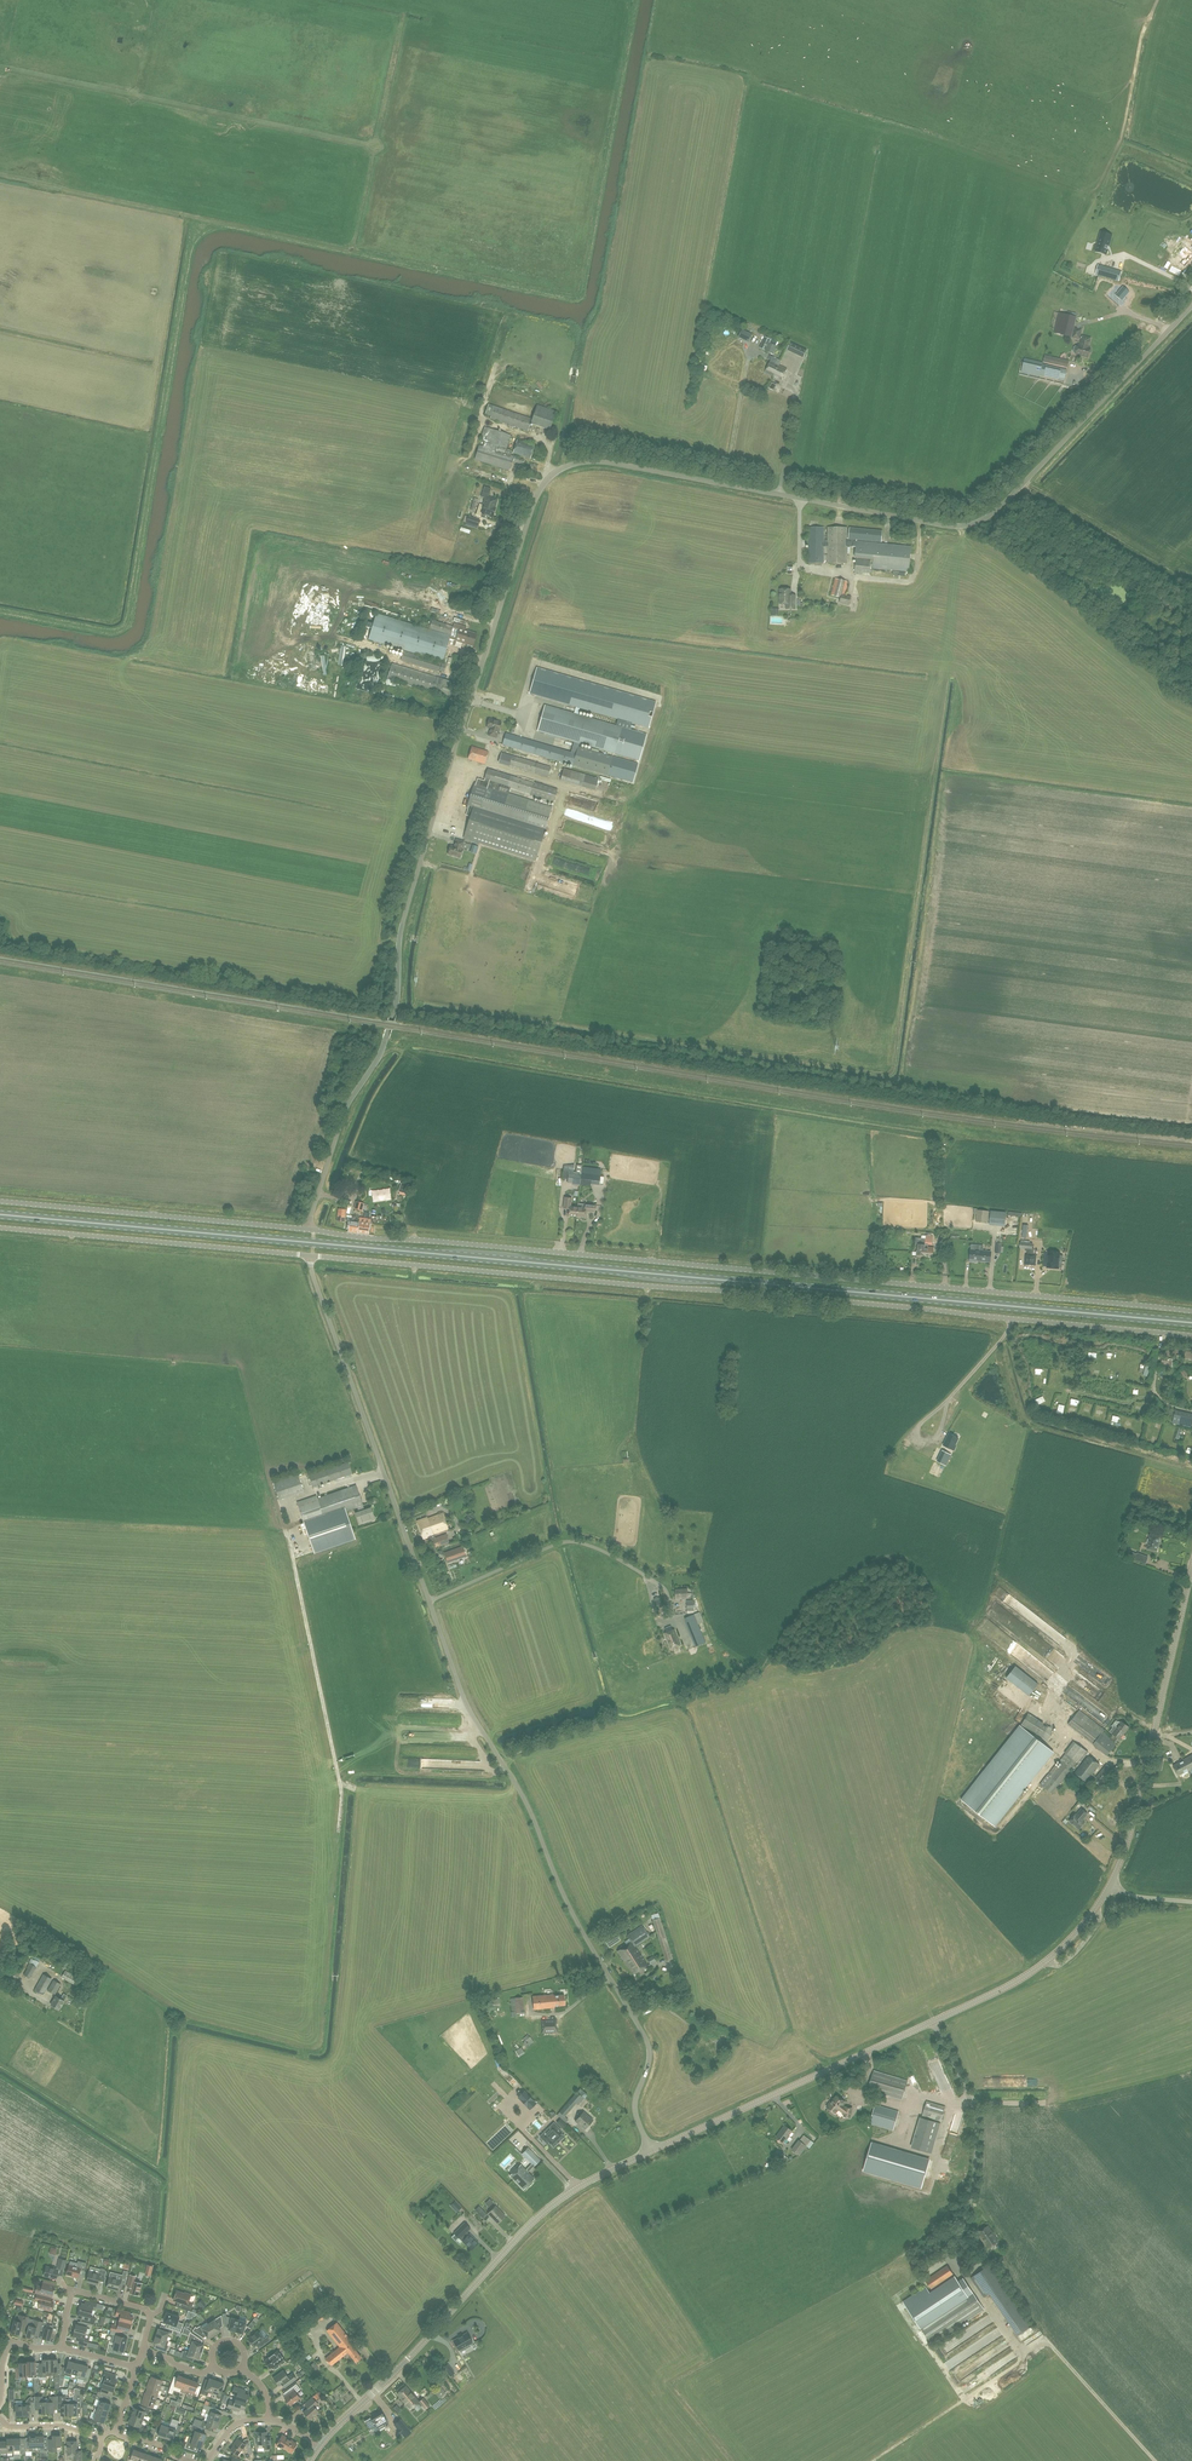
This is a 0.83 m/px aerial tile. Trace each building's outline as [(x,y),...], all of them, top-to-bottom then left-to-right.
[(1106,255),(1111,239),(1101,236),(1099,245),(1097,245),(1095,252),(1106,255)] [(1177,251),(1186,259),(1182,263),(1186,267),(1190,263),(1191,264),(1191,263),(1191,250),(1184,243),(1177,251)] [(1175,263),(1171,268),(1178,275),(1183,271),(1175,263)] [(1098,265),(1095,274),(1119,281),(1122,271),(1098,265)] [(1085,268),(1079,287),(1087,289),(1093,270),(1085,268)] [(1117,295),(1122,300),(1129,292),(1123,287),(1117,295)] [(1081,294),(1079,306),(1085,307),(1087,295),(1081,294)] [(1062,313),(1058,328),(1072,332),(1076,317),(1062,313)] [(1075,328),(1073,337),(1079,339),(1079,338),(1082,339),(1080,345),(1080,346),(1078,345),(1078,346),(1076,346),(1074,347),(1073,351),(1075,353),(1076,354),(1088,357),(1090,353),(1091,353),(1091,350),(1090,349),(1091,348),(1088,348),(1088,347),(1091,338),(1083,336),(1083,337),(1080,336),(1082,330),(1075,328)] [(774,355),(777,347),(779,343),(767,338),(762,349),(765,350),(774,355)] [(803,358),(807,350),(794,345),(795,343),(790,341),(786,350),(789,351),(789,352),(803,358)] [(1045,356),(1045,359),(1057,362),(1057,365),(1065,367),(1066,365),(1065,363),(1063,362),(1063,360),(1045,356)] [(771,362),(773,357),(772,357),(765,373),(773,377),(779,366),(771,362)] [(779,366),(779,365),(781,361),(773,357),(771,362),(779,366)] [(1041,373),(1042,367),(1024,363),(1022,369),(1041,373)] [(779,365),(779,366),(773,377),(782,381),(787,369),(779,365)] [(1046,368),(1045,373),(1060,377),(1059,378),(1064,379),(1064,376),(1065,376),(1067,370),(1061,368),(1060,371),(1046,368)] [(532,419),(488,405),(485,414),(491,416),(490,419),(508,425),(508,426),(514,428),(514,426),(528,431),(531,424),(549,430),(556,412),(537,406),(532,419)] [(512,451),(506,449),(511,435),(484,428),(481,440),(483,441),(481,446),(479,446),(475,459),(509,470),(512,461),(523,464),(524,460),(511,455),(512,451)] [(515,454),(522,456),(530,458),(534,446),(517,440),(513,453),(515,454)] [(467,466),(465,472),(472,475),(475,469),(467,466)] [(485,505),(495,508),(497,500),(489,497),(490,494),(483,492),(481,497),(486,498),(483,505),(485,506),(485,505)] [(494,510),(495,508),(485,505),(485,506),(482,514),(488,516),(488,515),(493,516),(495,510),(494,510)] [(478,527),(480,520),(468,516),(466,523),(478,527)] [(828,527),(828,540),(824,540),(825,527),(809,527),(809,563),(824,563),(824,561),(827,561),(827,563),(828,563),(847,563),(847,546),(853,547),(856,547),(855,558),(856,558),(864,558),(873,560),(873,568),(909,571),(912,547),(857,541),(857,540),(881,542),(882,531),(850,528),(849,528),(848,538),(847,538),(848,528),(848,527),(828,527)] [(862,574),(863,572),(864,558),(856,558),(854,573),(862,574)] [(849,605),(851,597),(845,595),(848,581),(835,578),(831,595),(841,598),(840,603),(849,605)] [(796,609),(796,595),(791,595),(791,589),(780,589),(780,604),(787,604),(787,609),(796,609)] [(429,629),(376,613),(369,639),(443,661),(453,626),(432,620),(429,629)] [(457,634),(474,639),(476,633),(463,629),(463,627),(460,626),(459,628),(457,634)] [(457,634),(455,640),(472,645),(474,639),(457,634)] [(443,671),(445,665),(441,664),(442,662),(404,651),(401,659),(439,671),(439,669),(443,671)] [(451,697),(455,683),(392,663),(388,677),(451,697)] [(537,667),(529,694),(649,728),(656,702),(537,667)] [(507,746),(608,774),(613,757),(578,747),(579,743),(614,753),(621,727),(545,705),(537,731),(575,742),(572,751),(507,733),(505,740),(509,741),(507,746)] [(500,731),(502,723),(490,719),(487,727),(491,728),(489,735),(496,738),(498,730),(500,731)] [(562,746),(571,749),(572,745),(565,743),(566,741),(564,740),(562,746)] [(485,764),(489,752),(472,747),(468,759),(485,764)] [(549,776),(551,767),(538,763),(506,754),(502,752),(499,762),(549,776)] [(595,791),(599,778),(564,768),(560,780),(595,791)] [(464,838),(536,860),(552,807),(509,793),(511,788),(531,794),(531,795),(554,802),(558,790),(534,782),(534,783),(488,769),(484,781),(478,779),(476,783),(475,783),(467,808),(468,809),(466,815),(471,817),(464,838)] [(462,849),(464,842),(457,840),(455,847),(451,846),(449,854),(461,857),(463,849),(462,849)] [(581,1173),(580,1185),(591,1186),(591,1184),(599,1185),(601,1169),(582,1167),(581,1173)] [(581,1173),(581,1172),(570,1171),(568,1183),(572,1184),(572,1185),(579,1186),(580,1185),(581,1173)] [(408,1185),(401,1183),(398,1192),(406,1194),(408,1185)] [(576,1216),(577,1207),(570,1207),(571,1198),(565,1197),(563,1208),(569,1209),(568,1215),(576,1216)] [(577,1207),(576,1216),(584,1217),(585,1211),(595,1212),(595,1205),(585,1204),(578,1203),(578,1207),(577,1207)] [(345,1221),(346,1210),(338,1209),(337,1220),(345,1221)] [(991,1211),(977,1210),(976,1221),(988,1222),(988,1221),(990,1221),(990,1225),(1005,1227),(1007,1212),(991,1211)] [(359,1221),(357,1232),(369,1234),(370,1223),(371,1219),(360,1217),(359,1221)] [(357,1232),(359,1221),(350,1220),(348,1231),(357,1232)] [(924,1255),(926,1236),(923,1235),(922,1238),(915,1237),(915,1244),(918,1244),(917,1255),(924,1255)] [(926,1236),(924,1255),(933,1256),(934,1247),(928,1247),(928,1245),(932,1245),(933,1236),(926,1236)] [(1033,1249),(1032,1249),(1033,1243),(1020,1242),(1020,1248),(1026,1249),(1026,1251),(1028,1251),(1027,1255),(1025,1255),(1025,1264),(1035,1265),(1036,1256),(1033,1255),(1034,1249),(1033,1249)] [(983,1251),(984,1246),(975,1245),(974,1250),(971,1249),(970,1261),(977,1262),(977,1260),(990,1262),(991,1252),(983,1251)] [(1060,1254),(1060,1252),(1049,1251),(1047,1267),(1059,1268),(1059,1267),(1062,1267),(1063,1255),(1060,1254)] [(1036,1399),(1039,1406),(1045,1403),(1042,1397),(1036,1399)] [(1175,1410),(1167,1409),(1166,1416),(1173,1418),(1172,1423),(1191,1427),(1191,1414),(1175,1410)] [(949,1434),(943,1445),(954,1450),(956,1445),(955,1445),(958,1438),(949,1434)] [(934,1444),(929,1452),(939,1457),(943,1449),(934,1444)] [(946,1466),(951,1455),(943,1451),(938,1461),(946,1466)] [(313,1487),(352,1474),(348,1462),(309,1476),(313,1487)] [(279,1499),(303,1491),(297,1472),(273,1481),(279,1499)] [(346,1512),(363,1505),(356,1485),(317,1498),(316,1496),(297,1502),(314,1554),(356,1539),(346,1512)] [(363,1506),(357,1508),(359,1512),(356,1513),(359,1524),(367,1522),(367,1521),(374,1518),(374,1519),(375,1519),(371,1508),(365,1510),(363,1506)] [(448,1528),(443,1513),(428,1518),(427,1517),(417,1521),(423,1538),(431,1536),(435,1547),(449,1543),(446,1534),(435,1538),(434,1533),(448,1528)] [(1150,1534),(1147,1549),(1157,1551),(1160,1537),(1150,1534)] [(457,1549),(456,1545),(444,1549),(445,1553),(444,1553),(447,1562),(466,1556),(463,1547),(457,1549)] [(1138,1554),(1126,1550),(1124,1556),(1135,1560),(1140,1561),(1145,1563),(1147,1557),(1142,1555),(1138,1553),(1138,1554)] [(676,1589),(676,1598),(688,1598),(688,1589),(676,1589)] [(1005,1600),(1010,1593),(1007,1590),(1001,1597),(1005,1600)] [(696,1646),(705,1643),(694,1614),(685,1618),(696,1646)] [(671,1648),(681,1644),(674,1629),(664,1633),(671,1648)] [(1029,1696),(1039,1684),(1016,1666),(1006,1678),(1029,1696)] [(1105,1729),(1079,1710),(1068,1724),(1108,1755),(1117,1742),(1116,1741),(1111,1737),(1103,1731),(1105,1729)] [(1047,1741),(1052,1733),(1051,1732),(1052,1728),(1028,1713),(1021,1724),(1047,1741)] [(1113,1734),(1111,1737),(1116,1741),(1119,1738),(1120,1739),(1125,1733),(1124,1732),(1125,1731),(1126,1731),(1129,1727),(1122,1721),(1117,1727),(1115,1725),(1110,1731),(1113,1734)] [(1054,1752),(1020,1725),(961,1799),(995,1826),(1054,1752)] [(1080,1763),(1088,1752),(1074,1741),(1065,1752),(1066,1753),(1041,1785),(1052,1794),(1074,1766),(1076,1768),(1080,1763)] [(1093,1775),(1092,1774),(1100,1764),(1089,1755),(1075,1773),(1087,1782),(1090,1777),(1100,1785),(1113,1768),(1106,1763),(1096,1777),(1094,1775),(1093,1775)] [(1188,1771),(1190,1770),(1191,1773),(1191,1755),(1182,1760),(1188,1771)] [(1188,1771),(1182,1760),(1182,1761),(1172,1766),(1177,1775),(1187,1770),(1188,1771)] [(1084,1821),(1089,1815),(1081,1809),(1077,1815),(1076,1814),(1070,1822),(1079,1829),(1085,1822),(1084,1821)] [(660,1917),(659,1913),(651,1916),(653,1920),(666,1961),(673,1959),(660,1917)] [(647,1965),(634,1946),(649,1936),(643,1926),(628,1936),(630,1938),(625,1942),(627,1945),(617,1951),(624,1961),(624,1960),(633,1974),(647,1965)] [(30,1978),(36,1967),(39,1962),(33,1958),(32,1958),(29,1963),(30,1963),(27,1968),(28,1968),(24,1974),(30,1978)] [(652,1966),(658,1963),(656,1958),(649,1961),(652,1966)] [(14,1980),(19,1977),(19,1972),(14,1969),(9,1972),(9,1978),(14,1980)] [(82,1984),(84,1981),(81,1979),(66,1970),(61,1977),(77,1986),(79,1983),(82,1984)] [(43,1994),(52,1979),(44,1974),(35,1989),(43,1994)] [(55,1994),(61,1984),(54,1979),(47,1990),(55,1994)] [(59,2010),(67,1995),(64,1993),(62,1997),(60,1996),(59,1997),(56,1996),(51,2005),(59,2010)] [(566,2005),(565,1994),(553,1995),(553,1994),(532,1996),(533,2009),(555,2007),(555,2006),(566,2005)] [(524,2012),(523,1997),(511,1998),(512,2011),(517,2011),(517,2013),(524,2012)] [(488,2007),(500,2005),(500,1998),(488,2000),(488,2007)] [(542,2033),(557,2032),(557,2019),(542,2019),(542,2033)] [(715,2029),(720,2039),(726,2036),(721,2026),(715,2029)] [(527,2047),(534,2041),(529,2034),(521,2041),(527,2047)] [(902,2099),(907,2080),(874,2071),(868,2090),(902,2099)] [(502,2086),(509,2080),(505,2075),(497,2081),(502,2086)] [(509,2083),(503,2088),(510,2096),(522,2086),(518,2082),(513,2086),(509,2083)] [(529,2109),(536,2103),(523,2090),(517,2097),(529,2109)] [(577,2103),(582,2096),(577,2092),(568,2101),(574,2106),(577,2103)] [(845,2102),(836,2095),(834,2098),(834,2097),(826,2107),(835,2114),(839,2110),(844,2114),(844,2116),(851,2118),(853,2108),(847,2106),(844,2104),(845,2102)] [(941,2121),(945,2107),(927,2101),(922,2115),(941,2121)] [(566,2104),(560,2112),(565,2117),(571,2109),(566,2104)] [(893,2130),(899,2111),(875,2104),(870,2123),(893,2130)] [(585,2129),(593,2120),(584,2111),(575,2121),(585,2129)] [(563,2129),(567,2125),(561,2118),(557,2122),(563,2129)] [(932,2153),(941,2123),(922,2118),(913,2148),(932,2153)] [(549,2142),(554,2147),(564,2136),(560,2131),(561,2130),(555,2123),(552,2126),(553,2127),(545,2136),(544,2135),(542,2138),(547,2143),(549,2142)] [(0,2136),(0,2142),(2,2143),(1,2146),(6,2149),(7,2147),(13,2135),(9,2134),(12,2129),(9,2127),(10,2126),(5,2124),(2,2130),(3,2131),(0,2136)] [(784,2143),(793,2130),(785,2125),(776,2137),(784,2143)] [(13,2135),(7,2147),(12,2149),(13,2146),(20,2149),(27,2135),(20,2131),(17,2137),(13,2135)] [(27,2135),(20,2149),(26,2152),(25,2155),(29,2157),(35,2146),(31,2144),(34,2138),(27,2135)] [(806,2137),(803,2135),(800,2140),(799,2139),(791,2149),(800,2156),(807,2146),(811,2140),(807,2137),(806,2137)] [(35,2146),(30,2156),(36,2158),(37,2156),(39,2157),(40,2157),(41,2158),(44,2154),(45,2152),(45,2151),(48,2145),(41,2142),(39,2148),(35,2146)] [(922,2186),(930,2159),(874,2142),(866,2170),(922,2186)] [(48,2145),(42,2158),(47,2161),(46,2163),(54,2167),(57,2158),(52,2155),(55,2149),(48,2145)] [(528,2172),(540,2160),(528,2147),(522,2153),(532,2164),(526,2170),(521,2165),(510,2175),(523,2189),(534,2179),(528,2172)] [(75,2162),(71,2170),(76,2172),(77,2169),(83,2172),(84,2171),(88,2162),(86,2161),(87,2160),(82,2157),(81,2159),(81,2158),(78,2164),(75,2162)] [(88,2162),(83,2172),(90,2175),(88,2178),(93,2180),(96,2173),(93,2171),(96,2166),(95,2166),(96,2164),(91,2162),(90,2163),(88,2162)] [(95,2176),(92,2183),(96,2185),(96,2184),(103,2187),(104,2186),(105,2184),(106,2182),(107,2181),(107,2180),(107,2179),(110,2173),(106,2171),(105,2172),(102,2171),(99,2178),(95,2176)] [(104,2186),(103,2187),(110,2190),(109,2191),(113,2193),(117,2187),(113,2185),(116,2177),(113,2176),(114,2175),(110,2173),(107,2179),(107,2180),(107,2181),(106,2182),(105,2184),(104,2186)] [(126,2189),(124,2196),(132,2199),(134,2195),(141,2198),(145,2190),(137,2187),(138,2185),(132,2183),(132,2185),(131,2185),(129,2190),(126,2189)] [(71,2189),(69,2197),(72,2198),(69,2206),(70,2207),(70,2208),(74,2210),(75,2209),(76,2209),(81,2196),(77,2194),(78,2191),(71,2189)] [(81,2196),(76,2209),(78,2210),(77,2211),(82,2212),(82,2211),(84,2212),(87,2203),(90,2205),(92,2200),(93,2197),(87,2195),(86,2197),(81,2196)] [(90,2205),(89,2207),(93,2209),(90,2214),(98,2217),(102,2206),(94,2204),(95,2201),(92,2200),(90,2205)] [(455,2201),(450,2205),(457,2212),(462,2208),(455,2201)] [(126,2202),(123,2210),(133,2213),(136,2205),(126,2202)] [(102,2206),(98,2217),(105,2220),(107,2214),(111,2215),(113,2210),(113,2208),(110,2207),(109,2209),(102,2206)] [(485,2220),(490,2216),(479,2206),(475,2210),(485,2220)] [(497,2223),(505,2215),(496,2206),(488,2213),(497,2223)] [(111,2215),(110,2217),(119,2220),(117,2226),(127,2230),(131,2220),(122,2217),(124,2214),(117,2211),(115,2211),(113,2210),(111,2215)] [(469,2234),(467,2231),(469,2229),(470,2229),(464,2223),(455,2233),(460,2238),(463,2240),(462,2241),(471,2250),(479,2242),(470,2233),(469,2234)] [(998,2241),(988,2226),(978,2233),(981,2238),(984,2237),(986,2241),(985,2244),(988,2248),(998,2241)] [(64,2271),(66,2264),(67,2260),(60,2258),(57,2269),(47,2266),(44,2275),(50,2277),(50,2276),(57,2278),(59,2270),(64,2271)] [(85,2271),(87,2263),(83,2262),(82,2264),(78,2263),(77,2267),(69,2265),(68,2269),(67,2269),(66,2273),(67,2273),(67,2274),(79,2277),(81,2270),(85,2271)] [(1030,2326),(991,2264),(971,2277),(984,2297),(990,2292),(1018,2336),(1030,2326)] [(931,2288),(953,2273),(948,2265),(926,2280),(931,2288)] [(105,2277),(107,2271),(100,2269),(99,2274),(90,2271),(87,2282),(98,2285),(100,2276),(105,2277)] [(125,2284),(128,2272),(124,2270),(121,2280),(110,2277),(107,2287),(108,2287),(109,2288),(111,2289),(112,2288),(119,2290),(121,2283),(125,2284)] [(903,2301),(932,2344),(985,2308),(963,2276),(959,2279),(955,2273),(929,2290),(926,2285),(903,2301)] [(139,2295),(142,2283),(135,2281),(136,2276),(131,2275),(127,2287),(131,2288),(130,2293),(139,2295)] [(52,2296),(55,2285),(43,2282),(42,2287),(37,2285),(36,2292),(52,2296)] [(185,2294),(177,2291),(174,2300),(183,2304),(182,2307),(191,2310),(194,2303),(189,2301),(191,2295),(185,2293),(185,2294)] [(53,2304),(53,2302),(51,2301),(52,2297),(37,2294),(35,2300),(40,2301),(38,2307),(39,2307),(39,2309),(43,2310),(44,2308),(51,2310),(52,2309),(53,2309),(55,2304),(53,2304)] [(100,2307),(101,2304),(89,2301),(85,2300),(84,2304),(82,2303),(81,2306),(80,2306),(79,2310),(92,2313),(93,2310),(95,2310),(96,2307),(96,2306),(100,2307)] [(322,2311),(318,2306),(311,2311),(316,2316),(304,2324),(308,2330),(328,2316),(324,2310),(322,2311)] [(133,2324),(134,2318),(133,2318),(133,2317),(130,2316),(131,2312),(118,2309),(116,2315),(120,2317),(119,2320),(119,2321),(133,2324)] [(86,2323),(88,2324),(94,2325),(96,2319),(91,2317),(92,2313),(79,2310),(78,2313),(78,2314),(79,2314),(78,2317),(81,2318),(80,2321),(85,2323),(86,2323)] [(172,2329),(173,2330),(180,2333),(184,2324),(178,2322),(180,2317),(167,2313),(166,2316),(164,2317),(163,2320),(164,2321),(173,2325),(172,2329)] [(236,2331),(239,2320),(226,2317),(226,2313),(222,2314),(223,2321),(227,2321),(230,2322),(228,2329),(229,2330),(230,2331),(233,2332),(234,2331),(236,2331)] [(20,2331),(24,2332),(28,2317),(20,2315),(18,2321),(14,2320),(13,2327),(12,2326),(10,2333),(14,2334),(14,2333),(19,2334),(20,2331)] [(58,2315),(55,2315),(52,2324),(53,2324),(53,2325),(46,2324),(46,2323),(43,2322),(41,2330),(44,2331),(42,2338),(50,2340),(52,2333),(56,2334),(60,2319),(58,2315)] [(208,2324),(215,2335),(219,2333),(218,2332),(221,2330),(217,2323),(222,2320),(221,2316),(208,2324)] [(41,2328),(43,2322),(35,2320),(33,2327),(29,2326),(27,2336),(34,2338),(35,2335),(39,2336),(41,2330),(41,2328)] [(119,2321),(119,2320),(116,2320),(114,2325),(112,2324),(111,2330),(128,2334),(129,2330),(130,2331),(130,2330),(131,2330),(133,2324),(119,2321)] [(246,2322),(239,2320),(236,2331),(238,2332),(238,2333),(241,2334),(242,2333),(243,2333),(246,2322)] [(251,2329),(257,2323),(253,2320),(248,2326),(251,2329)] [(356,2361),(361,2357),(353,2347),(355,2345),(336,2322),(326,2330),(339,2347),(325,2358),(331,2365),(348,2352),(356,2361)] [(88,2324),(86,2323),(85,2323),(84,2326),(76,2324),(74,2331),(85,2334),(86,2334),(88,2324)] [(211,2338),(215,2335),(208,2324),(202,2328),(201,2326),(197,2328),(195,2327),(193,2331),(200,2336),(202,2332),(203,2331),(208,2338),(211,2337),(211,2338)] [(173,2330),(172,2329),(166,2328),(165,2331),(159,2329),(156,2336),(169,2341),(166,2340),(169,2333),(172,2334),(173,2330)] [(127,2338),(128,2334),(111,2330),(110,2335),(112,2335),(112,2336),(114,2339),(116,2339),(115,2342),(126,2345),(128,2338),(127,2338)] [(75,2343),(87,2346),(90,2335),(86,2334),(85,2334),(74,2331),(73,2338),(76,2339),(75,2343)] [(190,2348),(202,2352),(204,2348),(203,2348),(204,2345),(197,2342),(198,2338),(190,2332),(187,2342),(187,2343),(191,2345),(190,2348)] [(264,2339),(258,2332),(248,2339),(254,2347),(260,2342),(263,2345),(270,2340),(268,2336),(264,2339)] [(471,2346),(469,2344),(473,2342),(467,2333),(453,2341),(459,2350),(464,2347),(465,2349),(471,2346)] [(168,2345),(169,2341),(156,2336),(154,2343),(161,2346),(160,2350),(166,2352),(169,2345),(168,2345)] [(115,2342),(110,2340),(108,2346),(108,2348),(109,2349),(108,2351),(116,2354),(117,2350),(124,2352),(126,2345),(115,2342)] [(201,2357),(202,2352),(190,2348),(189,2352),(185,2350),(185,2351),(183,2351),(180,2357),(188,2360),(189,2356),(199,2360),(200,2357),(201,2357)] [(282,2355),(278,2350),(264,2360),(270,2368),(271,2367),(274,2370),(286,2361),(282,2355)] [(43,2359),(43,2363),(39,2363),(39,2370),(39,2376),(40,2376),(40,2380),(46,2380),(46,2376),(50,2375),(50,2359),(43,2359)] [(57,2363),(57,2359),(50,2359),(50,2375),(54,2375),(54,2377),(60,2377),(60,2375),(61,2372),(61,2363),(57,2363)] [(65,2375),(71,2377),(72,2374),(75,2363),(68,2361),(65,2373),(65,2375)] [(23,2375),(28,2375),(28,2362),(27,2362),(27,2363),(20,2363),(20,2372),(16,2372),(16,2379),(23,2379),(23,2375)] [(39,2378),(39,2376),(39,2370),(36,2370),(36,2362),(28,2362),(28,2375),(28,2374),(32,2374),(32,2378),(39,2378)] [(78,2375),(81,2364),(75,2363),(72,2374),(76,2375),(75,2378),(77,2379),(78,2375)] [(78,2375),(85,2377),(84,2381),(88,2382),(89,2379),(90,2374),(86,2373),(88,2366),(81,2364),(78,2375)] [(448,2364),(444,2367),(448,2373),(452,2370),(448,2364)] [(281,2383),(284,2387),(296,2378),(292,2373),(288,2376),(283,2370),(274,2377),(279,2385),(281,2383)] [(115,2379),(116,2375),(105,2371),(104,2375),(103,2375),(101,2382),(99,2382),(114,2387),(117,2379),(115,2379)] [(181,2389),(185,2378),(178,2376),(176,2383),(172,2382),(169,2392),(172,2394),(175,2386),(181,2389)] [(164,2389),(165,2386),(162,2385),(162,2386),(161,2386),(163,2380),(151,2377),(151,2379),(150,2379),(148,2383),(164,2389)] [(985,2396),(1003,2396),(1003,2377),(999,2377),(999,2383),(989,2383),(989,2388),(985,2388),(985,2396)] [(185,2378),(181,2389),(180,2392),(187,2394),(192,2380),(185,2378)] [(213,2393),(217,2381),(215,2380),(215,2379),(212,2378),(211,2379),(210,2378),(207,2386),(203,2385),(201,2393),(207,2396),(209,2391),(213,2393)] [(187,2394),(193,2396),(198,2383),(192,2380),(187,2394)] [(217,2381),(213,2393),(216,2394),(217,2398),(222,2400),(225,2393),(221,2392),(224,2383),(223,2383),(223,2382),(220,2381),(219,2382),(217,2381)] [(110,2394),(111,2395),(114,2387),(99,2382),(98,2385),(98,2386),(102,2388),(101,2389),(99,2389),(97,2394),(102,2396),(108,2398),(110,2394)] [(157,2394),(159,2389),(161,2390),(163,2391),(164,2389),(148,2383),(147,2388),(147,2390),(157,2394)] [(290,2405),(300,2398),(296,2392),(301,2389),(296,2383),(283,2393),(285,2396),(284,2397),(290,2405)] [(246,2402),(248,2395),(245,2394),(246,2390),(234,2386),(232,2393),(237,2394),(236,2398),(246,2402)] [(419,2402),(419,2401),(406,2386),(397,2393),(411,2409),(419,2402)] [(436,2391),(442,2397),(448,2392),(442,2386),(436,2391)] [(156,2399),(157,2394),(147,2390),(146,2393),(145,2393),(143,2397),(160,2403),(163,2404),(164,2402),(161,2401),(161,2400),(158,2399),(158,2400),(156,2399)] [(81,2407),(81,2400),(81,2395),(74,2395),(74,2401),(73,2401),(73,2403),(69,2403),(69,2415),(77,2415),(77,2411),(81,2411),(81,2407)] [(39,2413),(46,2413),(46,2399),(42,2399),(42,2396),(35,2397),(35,2405),(35,2408),(35,2410),(39,2410),(39,2413)] [(54,2409),(58,2409),(58,2396),(50,2396),(50,2398),(46,2398),(46,2399),(46,2413),(54,2413),(54,2409)] [(69,2415),(69,2403),(66,2404),(66,2401),(64,2401),(64,2396),(58,2396),(58,2409),(58,2412),(61,2412),(61,2415),(69,2415)] [(35,2408),(35,2405),(35,2397),(30,2397),(26,2401),(26,2403),(26,2405),(23,2405),(23,2415),(30,2415),(30,2408),(35,2408)] [(159,2405),(160,2403),(143,2397),(142,2402),(143,2402),(142,2404),(153,2408),(155,2403),(156,2404),(159,2405)] [(241,2407),(244,2408),(246,2402),(236,2398),(234,2402),(229,2400),(227,2407),(239,2411),(241,2407)] [(310,2418),(318,2410),(315,2406),(318,2403),(313,2398),(305,2404),(308,2408),(304,2411),(304,2412),(304,2413),(306,2416),(308,2415),(310,2418)] [(419,2401),(419,2402),(425,2409),(429,2405),(423,2398),(419,2401)] [(98,2407),(109,2410),(110,2410),(111,2406),(110,2406),(111,2404),(100,2400),(98,2407)] [(23,2415),(23,2405),(22,2405),(22,2401),(18,2401),(12,2401),(12,2409),(15,2409),(15,2415),(23,2415)] [(208,2417),(219,2421),(219,2419),(220,2420),(222,2415),(221,2415),(221,2414),(214,2411),(215,2408),(205,2404),(203,2409),(206,2410),(205,2413),(210,2414),(208,2417)] [(107,2417),(109,2410),(98,2407),(95,2406),(94,2408),(97,2409),(96,2413),(107,2417)] [(131,2415),(143,2419),(146,2420),(150,2409),(143,2407),(142,2411),(134,2408),(131,2415)] [(108,2417),(107,2417),(96,2413),(94,2419),(90,2417),(89,2421),(96,2424),(97,2420),(105,2423),(105,2420),(106,2421),(108,2417)] [(383,2423),(387,2421),(382,2413),(372,2419),(371,2419),(370,2418),(365,2421),(370,2430),(375,2427),(375,2426),(376,2426),(377,2427),(378,2426),(379,2429),(385,2426),(383,2423)] [(141,2424),(143,2419),(131,2415),(128,2423),(132,2424),(131,2428),(135,2429),(142,2432),(145,2425),(141,2424)] [(218,2422),(219,2421),(208,2417),(207,2421),(203,2420),(203,2421),(195,2418),(193,2425),(199,2427),(198,2431),(201,2432),(203,2428),(208,2430),(209,2425),(216,2428),(217,2427),(218,2427),(219,2423),(218,2422)] [(165,2438),(169,2427),(161,2425),(163,2420),(160,2419),(157,2427),(160,2428),(158,2435),(165,2438)] [(411,2430),(402,2421),(398,2424),(407,2434),(411,2431),(411,2430)] [(169,2427),(165,2438),(173,2440),(175,2433),(179,2434),(182,2426),(178,2425),(171,2423),(170,2427),(169,2427)] [(205,2434),(201,2432),(198,2431),(199,2427),(193,2425),(191,2429),(195,2431),(193,2437),(203,2441),(204,2439),(205,2439),(206,2435),(205,2435),(205,2434)] [(271,2436),(267,2436),(267,2432),(257,2432),(257,2444),(258,2444),(258,2448),(265,2448),(271,2448),(271,2436)] [(33,2447),(37,2447),(37,2436),(35,2436),(35,2435),(31,2435),(31,2436),(29,2436),(29,2442),(26,2442),(26,2451),(33,2451),(33,2447)] [(48,2451),(48,2444),(44,2444),(44,2436),(42,2436),(42,2435),(38,2435),(38,2436),(37,2436),(37,2447),(40,2447),(40,2451),(48,2451)] [(292,2452),(297,2443),(290,2440),(290,2439),(282,2435),(277,2444),(292,2452)] [(478,2440),(481,2444),(488,2440),(485,2435),(478,2440)] [(57,2451),(57,2447),(61,2446),(61,2436),(53,2436),(53,2439),(49,2439),(49,2451),(57,2451)] [(203,2441),(193,2437),(189,2436),(185,2447),(192,2449),(193,2445),(201,2448),(201,2447),(202,2447),(204,2443),(203,2442),(203,2441)] [(14,2450),(20,2450),(20,2454),(26,2454),(26,2451),(26,2442),(20,2442),(20,2438),(14,2438),(14,2450)] [(251,2446),(248,2438),(244,2440),(242,2442),(237,2439),(234,2443),(235,2443),(230,2450),(237,2455),(245,2446),(247,2447),(251,2446)] [(448,2441),(454,2450),(456,2448),(451,2439),(448,2441)] [(77,2451),(77,2441),(68,2441),(68,2454),(69,2454),(69,2458),(71,2460),(74,2460),(82,2460),(81,2451),(77,2451)] [(138,2460),(141,2452),(134,2449),(130,2458),(138,2460)] [(148,2454),(141,2452),(138,2460),(146,2460),(148,2454)] [(480,2460),(488,2458),(486,2453),(478,2456),(480,2460)]
